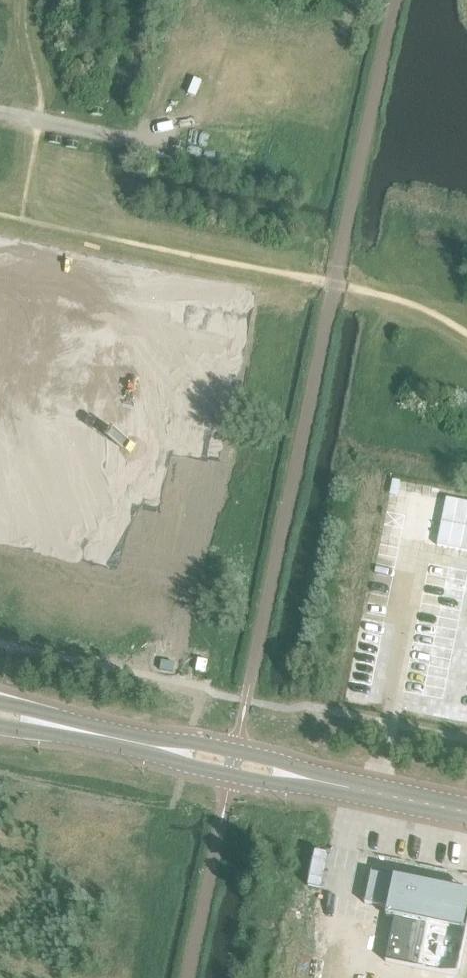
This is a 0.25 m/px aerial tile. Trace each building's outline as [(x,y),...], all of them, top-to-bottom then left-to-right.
[(399,489),(390,537),(466,552),(466,503),(399,489)]
